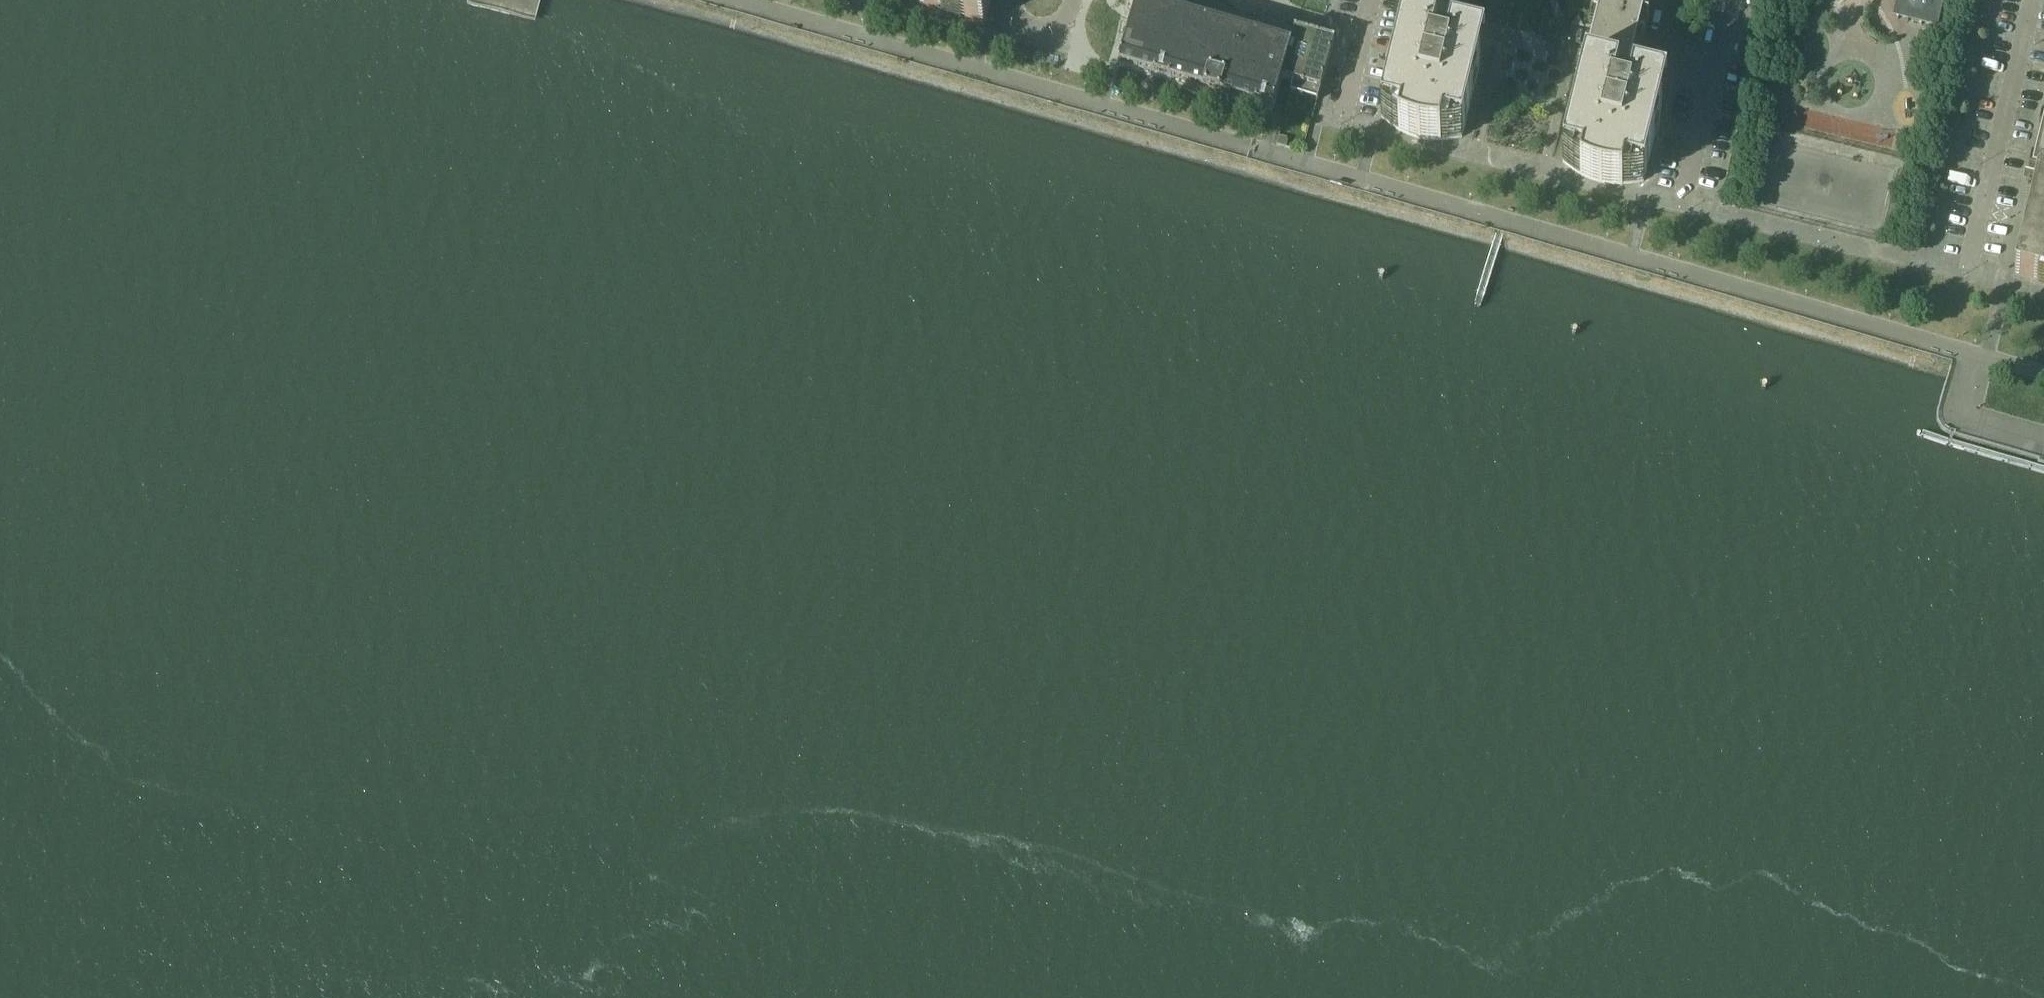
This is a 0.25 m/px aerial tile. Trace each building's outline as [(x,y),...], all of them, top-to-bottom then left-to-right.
[(919,10),(984,26),(990,0),(922,0),(919,10)] [(1281,79),(1295,31),(1294,30),(1289,46),(1172,12),(1176,0),(1137,0),(1118,66),(1272,111),(1281,79)] [(1454,0),(1408,0),(1408,3),(1404,21),(1403,21),(1380,118),(1386,122),(1398,130),(1397,131),(1407,135),(1418,138),(1431,140),(1440,141),(1440,140),(1461,137),(1485,42),(1451,34),(1446,53),(1432,50),(1441,11),(1451,13),(1454,0)] [(1646,0),(1600,0),(1599,7),(1603,8),(1598,26),(1594,25),(1589,47),(1590,47),(1586,65),(1585,64),(1562,162),(1579,175),(1596,181),(1607,184),(1621,185),(1642,181),(1666,86),(1632,78),(1627,97),(1613,94),(1623,55),(1632,57),(1646,0)] [(1893,15),(1935,26),(1941,0),(1897,0),(1893,15)] [(1334,42),(1295,31),(1281,79),(1293,82),(1290,93),(1317,101),(1334,42)] [(2037,146),(2031,172),(2042,175),(2040,184),(2036,183),(2013,276),(2043,284),(2043,148),(2037,146)]
